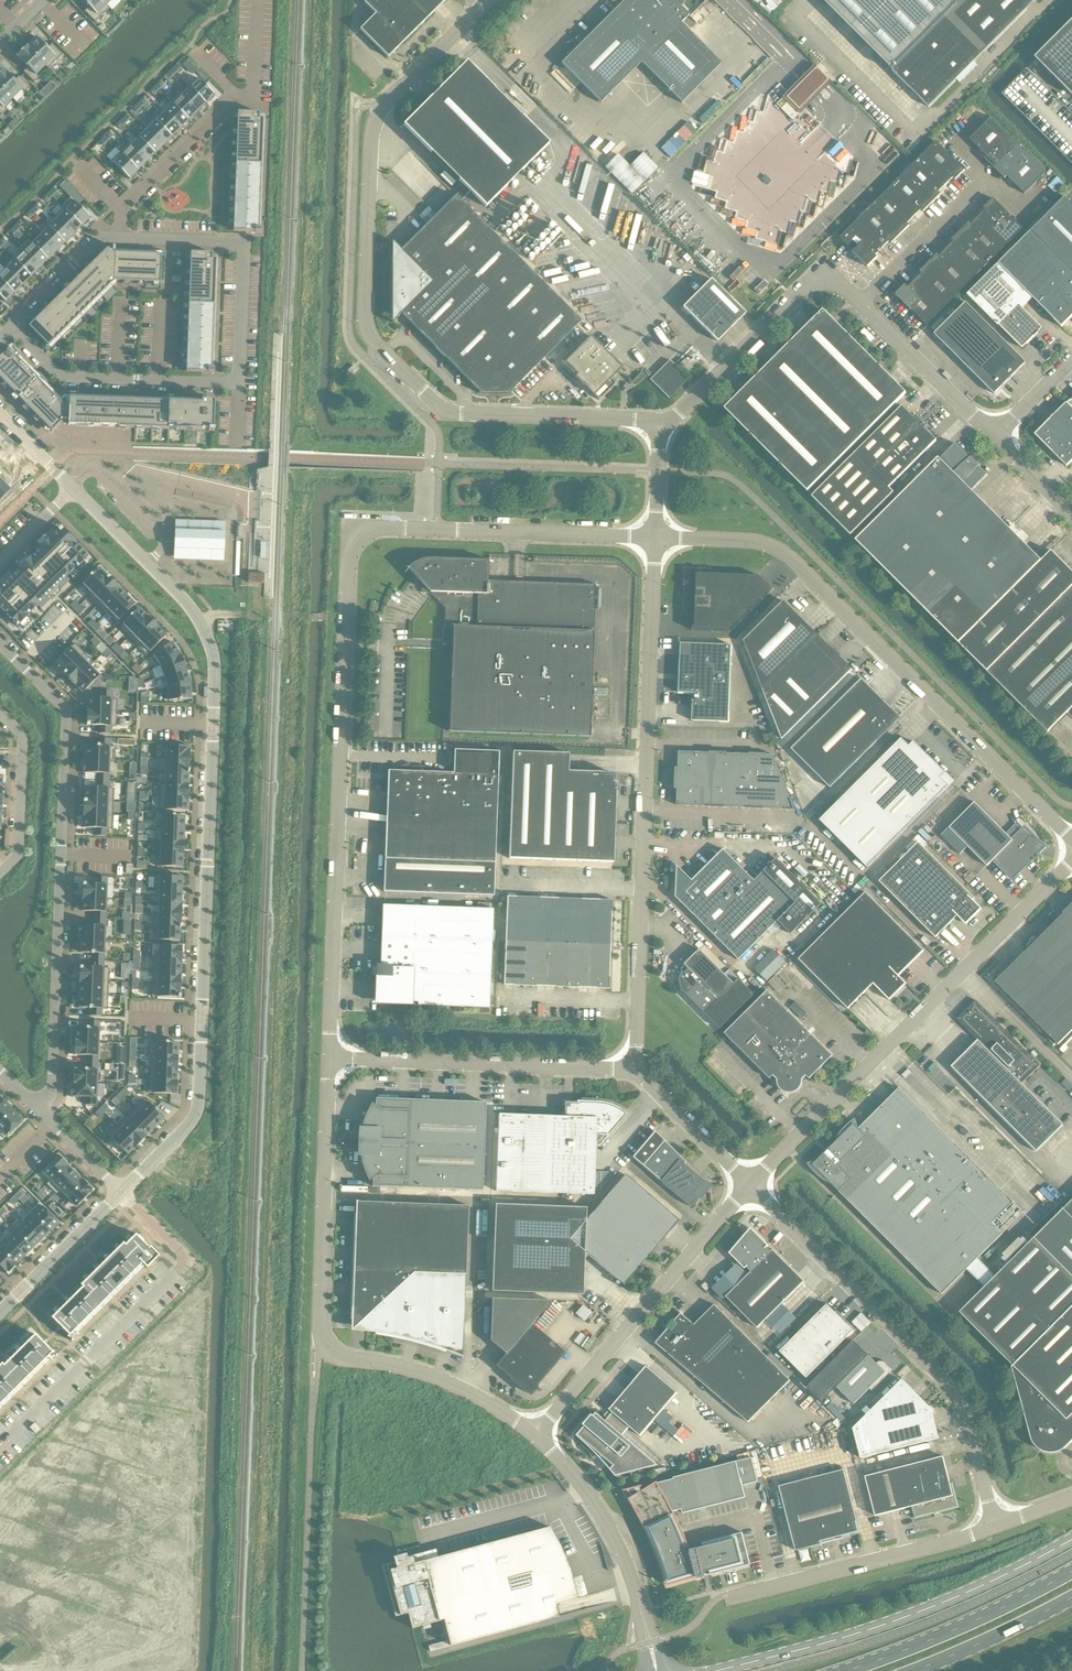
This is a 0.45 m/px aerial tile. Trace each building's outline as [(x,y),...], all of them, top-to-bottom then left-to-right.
[(109,8),(101,0),(82,0),(89,7),(84,11),(95,22),(109,8)] [(109,8),(110,8),(107,5),(112,0),(101,0),(109,8)] [(360,30),(388,58),(446,0),(366,0),(364,2),(376,14),(360,30)] [(561,64),(600,103),(641,63),(681,104),(721,64),(681,23),(689,16),(673,0),(625,0),(561,64)] [(929,108),(957,80),(960,83),(977,65),(975,62),(974,62),(1036,0),(821,0),(929,108)] [(1035,58),(1035,59),(1049,73),(1071,95),(1071,22),(1035,58)] [(63,54),(52,43),(47,48),(36,37),(36,38),(27,47),(27,46),(26,46),(49,69),(63,54)] [(49,69),(26,46),(17,56),(28,67),(23,72),(34,83),(40,77),(37,75),(45,66),(48,69),(49,69)] [(467,62),(419,110),(404,126),(485,207),(549,144),(467,62)] [(177,64),(172,70),(176,73),(181,68),(177,64)] [(19,76),(15,81),(3,69),(0,73),(0,85),(13,98),(22,90),(25,92),(30,87),(19,76)] [(198,69),(195,72),(205,81),(208,78),(198,69)] [(172,70),(167,75),(171,78),(176,73),(172,70)] [(811,75),(806,80),(818,92),(823,87),(811,75)] [(198,79),(189,87),(206,104),(206,103),(214,95),(214,96),(215,95),(198,78),(197,79),(198,79)] [(160,81),(155,86),(159,90),(164,85),(160,81)] [(0,85),(0,114),(1,115),(7,110),(4,107),(13,98),(0,85)] [(155,86),(150,92),(154,95),(159,90),(155,86)] [(181,95),(181,96),(197,112),(205,104),(206,104),(206,103),(206,104),(189,87),(181,95)] [(44,89),(40,92),(46,98),(49,95),(44,89)] [(180,93),(171,102),(189,120),(197,112),(181,96),(181,95),(180,93)] [(783,98),(777,105),(793,121),(800,114),(802,112),(786,96),(783,98)] [(143,98),(138,103),(142,107),(147,102),(143,98)] [(171,102),(162,111),(180,129),(188,121),(189,121),(189,120),(171,102)] [(138,103),(133,108),(137,112),(142,107),(138,103)] [(162,111),(154,119),(172,137),(180,129),(162,111)] [(238,112),(233,231),(255,232),(261,233),(261,229),(261,227),(259,226),(263,130),(263,121),(263,119),(259,119),(259,113),(238,112)] [(126,115),(121,120),(125,124),(130,119),(126,115)] [(995,169),(1019,145),(992,118),(970,139),(987,157),(985,159),(995,169)] [(154,119),(145,128),(147,130),(147,129),(163,145),(171,137),(172,138),(173,137),(172,137),(154,119)] [(121,120),(116,125),(120,129),(125,124),(121,120)] [(147,130),(139,138),(155,154),(155,153),(163,145),(147,129),(147,130)] [(110,132),(105,137),(108,141),(113,135),(110,132)] [(105,137),(99,142),(103,146),(108,141),(105,137)] [(131,146),(130,146),(146,162),(155,154),(155,155),(156,154),(155,153),(155,154),(139,138),(131,146)] [(920,158),(946,185),(954,178),(956,180),(965,171),(936,142),(920,158)] [(129,144),(120,152),(138,171),(138,170),(146,162),(130,146),(131,146),(129,144)] [(1019,145),(995,169),(1005,179),(1007,177),(1024,194),(1046,172),(1019,145)] [(120,152),(111,161),(130,180),(130,179),(138,171),(139,171),(138,170),(138,171),(120,152)] [(618,155),(605,167),(622,184),(632,194),(657,168),(643,153),(629,166),(618,155)] [(939,192),(946,185),(920,158),(904,174),(933,203),(942,194),(939,192)] [(924,212),(933,203),(904,174),(888,190),(915,217),(922,210),(924,212)] [(65,182),(60,187),(71,198),(74,201),(79,206),(84,200),(65,182)] [(53,188),(48,193),(52,197),(57,191),(53,188)] [(908,224),(915,217),(888,190),(872,206),(901,235),(910,226),(908,224)] [(48,193),(43,198),(47,202),(52,197),(48,193)] [(392,241),(392,320),(392,323),(394,322),(401,314),(479,392),(479,394),(511,394),(511,392),(581,321),(456,196),(401,250),(394,243),(392,241)] [(71,198),(61,207),(63,209),(64,208),(82,226),(90,218),(90,219),(91,218),(79,206),(74,201),(71,198)] [(1071,271),(1071,204),(1065,198),(1032,231),(1071,271)] [(979,217),(1007,245),(1024,229),(993,199),(984,208),(986,210),(979,217)] [(37,205),(32,210),(35,213),(40,208),(37,205)] [(892,244),(901,235),(872,206),(856,222),(883,249),(890,242),(892,244)] [(63,209),(55,217),(73,235),(81,227),(82,227),(82,226),(64,208),(63,209)] [(32,210),(26,215),(30,218),(35,213),(32,210)] [(55,217),(46,225),(48,227),(49,227),(65,243),(73,235),(55,217)] [(991,261),(1007,245),(979,217),(972,224),(970,222),(961,231),(991,261)] [(20,221),(15,226),(18,230),(24,225),(20,221)] [(876,256),(883,249),(856,222),(839,238),(853,252),(868,268),(878,258),(876,256)] [(15,226),(10,231),(13,235),(18,230),(15,226)] [(48,227),(40,235),(56,251),(64,243),(65,244),(66,243),(65,243),(49,227),(48,227)] [(975,277),(991,261),(961,231),(952,240),(954,242),(947,249),(975,277)] [(1071,317),(1071,271),(1032,231),(998,264),(1033,298),(1062,327),(1071,317)] [(32,243),(32,244),(48,260),(48,259),(56,251),(40,235),(32,243)] [(28,239),(19,249),(23,252),(39,268),(48,260),(48,261),(49,260),(48,259),(48,260),(32,244),(32,243),(28,239)] [(106,249),(29,327),(45,343),(50,349),(117,283),(117,281),(160,283),(161,260),(162,255),(115,253),(115,250),(115,247),(113,247),(113,249),(106,249)] [(959,293),(975,277),(947,249),(940,256),(938,254),(929,263),(959,293)] [(15,260),(31,277),(31,276),(39,268),(23,252),(15,260)] [(189,253),(185,372),(208,372),(208,373),(213,373),(213,367),(211,367),(215,259),(211,259),(211,253),(189,253)] [(13,258),(4,267),(6,269),(22,285),(31,277),(32,277),(31,276),(31,277),(15,260),(13,258)] [(943,309),(959,293),(929,263),(920,272),(922,274),(915,281),(943,309)] [(999,325),(1018,344),(1022,349),(1027,344),(1043,329),(1038,324),(1023,308),(1033,298),(998,264),(967,295),(998,326),(999,325)] [(0,275),(0,279),(14,293),(22,285),(6,269),(0,275)] [(717,342),(745,314),(727,296),(724,292),(711,279),(683,308),(717,342)] [(6,304),(6,303),(5,302),(14,294),(0,280),(0,298),(6,304)] [(927,326),(943,309),(915,281),(908,288),(906,286),(896,295),(911,311),(911,310),(927,326)] [(1026,363),(966,303),(935,334),(995,394),(1026,363)] [(824,310),(725,409),(808,492),(906,393),(824,310)] [(561,363),(575,377),(603,349),(591,337),(577,350),(575,348),(561,363)] [(0,358),(0,380),(52,432),(60,424),(68,424),(68,425),(118,427),(118,428),(169,430),(169,429),(176,429),(176,430),(202,431),(202,430),(208,430),(208,431),(214,432),(214,429),(213,429),(214,401),(211,401),(204,401),(64,395),(61,398),(20,357),(20,356),(19,355),(14,350),(11,347),(0,358)] [(603,349),(575,377),(594,396),(599,400),(612,387),(607,383),(622,368),(603,349)] [(688,372),(692,367),(684,359),(680,364),(688,372)] [(670,360),(650,380),(669,399),(688,379),(670,360)] [(353,365),(347,371),(351,375),(357,369),(353,365)] [(632,381),(633,381),(637,386),(646,377),(641,372),(632,381)] [(1043,427),(1043,443),(1067,466),(1071,461),(1071,408),(1067,403),(1043,427)] [(894,493),(889,488),(937,441),(925,429),(927,427),(916,416),(914,418),(903,406),(812,497),(851,536),(894,493)] [(856,540),(959,644),(1042,561),(971,491),(987,475),(956,444),(940,459),(939,458),(856,540)] [(0,587),(0,615),(5,619),(7,616),(17,626),(18,626),(18,627),(19,625),(28,617),(29,616),(28,615),(38,606),(41,609),(50,600),(47,597),(47,596),(48,597),(49,596),(48,596),(48,595),(57,587),(58,586),(61,589),(70,580),(67,577),(68,576),(76,568),(77,567),(77,568),(88,557),(86,555),(88,553),(79,544),(77,546),(75,544),(76,542),(65,531),(65,532),(61,528),(58,531),(50,539),(49,538),(48,539),(40,548),(39,549),(39,550),(32,556),(29,559),(24,554),(24,555),(28,559),(21,567),(16,562),(15,563),(20,567),(17,570),(18,571),(1,588),(0,587)] [(1071,583),(1071,572),(1052,551),(1042,561),(959,644),(985,670),(1071,583)] [(488,581),(489,561),(431,559),(425,559),(422,560),(417,562),(414,563),(410,567),(408,568),(445,608),(445,627),(453,627),(449,732),(590,737),(595,585),(488,581)] [(90,577),(81,586),(90,595),(108,577),(99,568),(94,573),(94,572),(89,577),(90,577)] [(684,568),(682,613),(693,614),(692,631),(731,632),(773,589),(759,576),(709,574),(709,570),(710,570),(710,569),(684,568)] [(248,573),(248,583),(264,583),(264,573),(248,573)] [(90,595),(88,597),(97,606),(117,586),(113,582),(108,577),(90,595)] [(985,670),(1047,732),(1071,708),(1071,583),(985,670)] [(117,586),(97,606),(106,616),(108,614),(108,613),(126,595),(121,590),(117,586)] [(126,595),(108,613),(108,614),(117,623),(133,606),(134,606),(135,605),(126,595)] [(75,601),(70,606),(75,610),(80,606),(75,601)] [(763,690),(818,635),(784,601),(744,641),(763,690)] [(80,606),(75,610),(80,615),(84,610),(80,606)] [(139,608),(119,628),(122,632),(128,638),(148,618),(148,617),(139,608)] [(148,618),(128,638),(137,647),(157,627),(148,618)] [(92,619),(88,624),(92,629),(97,624),(92,619)] [(157,627),(137,647),(146,656),(157,645),(166,636),(157,627),(158,627),(157,627)] [(818,635),(763,690),(782,739),(853,669),(818,635)] [(172,642),(153,655),(160,665),(181,655),(172,642)] [(53,665),(52,666),(62,676),(64,674),(81,657),(85,653),(75,643),(57,661),(53,665)] [(729,722),(732,645),(681,643),(680,660),(682,660),(681,692),(693,692),(693,695),(692,721),(729,722)] [(119,646),(114,651),(119,656),(124,651),(119,646)] [(107,649),(103,654),(107,659),(112,654),(107,649)] [(181,655),(160,665),(164,677),(186,669),(184,664),(182,657),(181,657),(181,655)] [(81,657),(64,674),(69,679),(73,683),(90,666),(81,657)] [(90,666),(73,683),(77,687),(83,693),(88,688),(100,676),(90,666)] [(186,669),(164,677),(168,688),(191,683),(187,674),(188,674),(186,669)] [(100,676),(88,688),(100,688),(101,676),(100,676)] [(862,679),(791,749),(830,788),(901,718),(862,679)] [(191,683),(168,688),(169,701),(179,700),(179,701),(182,700),(192,699),(191,683)] [(87,706),(87,712),(117,713),(117,699),(112,699),(112,691),(100,691),(100,698),(88,698),(88,706),(87,706)] [(87,712),(87,717),(87,725),(99,726),(99,734),(111,734),(111,726),(116,727),(117,713),(87,712)] [(86,759),(110,760),(110,761),(115,761),(116,747),(110,746),(111,739),(98,738),(98,745),(97,745),(97,746),(94,746),(89,746),(86,745),(86,746),(86,759)] [(902,739),(820,820),(868,868),(950,786),(946,783),(951,778),(914,742),(910,746),(902,739)] [(164,746),(164,760),(166,760),(166,759),(189,760),(190,755),(190,747),(164,746)] [(386,857),(385,859),(384,892),(493,896),(499,752),(454,750),(453,773),(447,772),(440,771),(432,768),(427,767),(421,766),(416,766),(410,767),(409,763),(404,765),(399,768),(394,771),(388,771),(390,773),(390,775),(386,780),(382,785),(380,791),(381,791),(398,794),(386,857)] [(613,863),(614,849),(616,782),(613,782),(613,773),(568,772),(569,754),(513,752),(509,859),(613,863)] [(698,779),(699,753),(679,752),(679,768),(676,768),(676,779),(698,779)] [(718,780),(719,753),(710,753),(699,753),(698,779),(718,780)] [(737,781),(738,754),(727,754),(727,753),(719,753),(718,780),(737,781)] [(757,782),(758,754),(750,754),(750,755),(738,754),(737,781),(757,782)] [(757,782),(777,782),(784,783),(774,755),(766,755),(758,754),(757,782)] [(83,765),(82,773),(97,773),(97,780),(109,781),(110,761),(110,760),(86,759),(83,758),(83,760),(83,765)] [(166,760),(166,772),(189,772),(189,760),(166,759),(166,760)] [(165,784),(188,785),(189,784),(188,784),(189,773),(189,772),(166,772),(165,784)] [(697,806),(698,779),(676,779),(676,789),(678,789),(678,796),(682,796),(682,806),(697,806)] [(717,807),(718,780),(698,779),(697,806),(708,807),(717,807)] [(84,800),(84,801),(114,802),(114,788),(109,788),(109,781),(97,780),(96,787),(85,787),(85,788),(84,800)] [(736,808),(737,781),(718,780),(717,807),(725,808),(725,807),(736,808)] [(756,809),(757,782),(737,781),(736,808),(748,808),(748,809),(756,809)] [(776,809),(777,782),(757,782),(756,809),(764,809),(776,809)] [(791,801),(784,783),(777,782),(776,809),(786,809),(786,810),(795,810),(791,800),(791,801)] [(160,783),(160,796),(188,798),(188,792),(188,785),(165,784),(160,783)] [(160,796),(159,810),(182,810),(187,811),(188,803),(188,798),(160,796)] [(83,808),(83,814),(113,815),(114,802),(84,801),(84,800),(84,802),(83,808)] [(1042,848),(1042,845),(1026,829),(1023,830),(1022,831),(1016,825),(1007,834),(975,802),(949,828),(987,866),(994,860),(1000,867),(1000,866),(1011,877),(1014,877),(1042,848)] [(83,814),(83,820),(83,828),(95,828),(95,836),(107,836),(107,829),(113,829),(113,815),(83,814)] [(162,828),(161,828),(184,829),(185,816),(175,816),(175,815),(172,815),(172,816),(162,815),(162,828)] [(156,828),(156,841),(158,841),(184,842),(184,841),(184,829),(161,828),(162,828),(156,828)] [(948,828),(941,835),(960,854),(967,847),(948,828)] [(158,841),(158,853),(184,854),(184,842),(158,841)] [(966,924),(982,909),(973,900),(975,899),(919,843),(880,882),(936,938),(957,916),(966,924)] [(683,904),(731,952),(739,960),(779,920),(792,933),(809,916),(822,903),(777,858),(755,881),(724,850),(716,857),(693,881),(677,865),(677,884),(677,897),(683,903),(683,904)] [(158,853),(157,866),(183,867),(183,855),(184,855),(184,854),(158,853)] [(82,892),(82,897),(107,898),(107,877),(91,876),(90,884),(83,884),(83,892),(82,892)] [(154,876),(154,890),(159,890),(159,889),(182,890),(182,882),(183,877),(154,876)] [(159,890),(159,902),(182,903),(182,902),(182,890),(159,889),(159,890)] [(899,976),(924,951),(866,893),(799,960),(848,1009),(873,984),(890,1001),(907,984),(899,976)] [(82,897),(82,903),(82,910),(82,911),(94,912),(94,919),(106,919),(107,898),(82,897)] [(527,942),(528,897),(507,897),(506,941),(527,942)] [(547,942),(549,898),(528,897),(527,942),(547,942)] [(549,898),(547,942),(568,943),(570,899),(549,898)] [(570,899),(568,943),(589,944),(591,900),(570,899)] [(591,900),(589,944),(610,945),(612,900),(591,900)] [(158,914),(181,915),(182,910),(182,903),(159,902),(158,914)] [(1016,962),(1071,1017),(1071,904),(1063,913),(1064,914),(1016,962)] [(383,905),(381,965),(376,965),(375,1004),(418,1006),(489,1008),(493,909),(383,905)] [(153,913),(152,927),(155,927),(181,928),(181,915),(158,914),(153,913)] [(79,925),(78,939),(81,939),(91,939),(105,940),(106,919),(94,919),(93,926),(79,925)] [(155,927),(155,940),(180,941),(181,928),(155,927)] [(925,936),(921,939),(921,940),(927,946),(931,942),(925,936)] [(80,952),(80,953),(91,953),(91,954),(92,954),(92,960),(104,961),(105,940),(91,939),(81,939),(80,952)] [(525,986),(527,942),(506,941),(504,985),(525,986)] [(546,987),(547,942),(527,942),(525,986),(546,987)] [(567,987),(568,943),(547,942),(546,987),(567,987)] [(568,943),(567,987),(588,988),(589,944),(568,943)] [(589,944),(588,988),(609,989),(610,945),(589,944)] [(158,958),(182,959),(182,954),(182,946),(158,945),(158,958)] [(680,979),(680,981),(681,984),(681,987),(682,990),(684,992),(686,994),(720,1029),(755,995),(739,979),(734,984),(700,949),(685,965),(690,969),(685,974),(683,971),(682,973),(681,976),(680,979)] [(774,950),(755,969),(767,981),(786,963),(774,950)] [(153,958),(152,971),(181,972),(181,971),(181,965),(182,965),(182,959),(158,958),(153,958)] [(79,975),(79,980),(109,982),(109,968),(104,968),(104,961),(92,960),(92,967),(80,967),(79,975)] [(1071,1031),(1071,1017),(1016,962),(996,982),(1058,1045),(1071,1031)] [(152,971),(152,983),(181,984),(181,980),(181,972),(152,971)] [(776,975),(768,982),(774,988),(778,984),(784,990),(787,986),(776,975)] [(79,980),(79,986),(79,994),(109,995),(109,982),(79,980)] [(152,983),(151,997),(180,998),(181,984),(152,983)] [(774,1076),(777,1080),(777,1082),(778,1084),(779,1086),(780,1088),(781,1090),(783,1091),(785,1092),(787,1093),(789,1093),(791,1093),(793,1093),(795,1093),(796,1092),(798,1091),(800,1089),(801,1088),(802,1086),(802,1084),(803,1082),(803,1080),(807,1076),(810,1079),(833,1056),(768,991),(725,1034),(770,1079),(774,1076)] [(79,994),(78,1008),(89,1008),(89,1009),(90,1009),(90,1016),(102,1016),(102,1008),(108,1009),(109,995),(79,994)] [(1040,1065),(976,1000),(957,1019),(978,1040),(952,1067),(1037,1152),(1063,1125),(1022,1084),(1040,1065)] [(795,1002),(790,1007),(801,1019),(806,1014),(795,1002)] [(75,1041),(99,1042),(100,1021),(87,1020),(87,1027),(86,1027),(86,1028),(83,1028),(78,1027),(75,1027),(75,1028),(75,1041)] [(74,1047),(74,1055),(86,1055),(86,1062),(98,1063),(99,1042),(75,1041),(74,1047)] [(150,1042),(150,1055),(178,1056),(178,1043),(168,1042),(166,1041),(166,1042),(150,1042)] [(150,1055),(149,1067),(178,1068),(178,1063),(178,1056),(150,1055)] [(73,1082),(73,1083),(97,1084),(98,1063),(86,1062),(86,1069),(84,1069),(74,1069),(73,1082)] [(149,1067),(149,1080),(177,1081),(177,1074),(178,1074),(178,1068),(149,1067)] [(1061,1083),(1069,1091),(1071,1088),(1071,1085),(1066,1079),(1061,1083)] [(149,1080),(148,1093),(176,1094),(177,1081),(149,1080)] [(71,1082),(70,1097),(85,1097),(84,1105),(97,1105),(97,1084),(73,1083),(73,1082),(71,1082)] [(125,1088),(119,1093),(124,1098),(130,1093),(125,1088)] [(818,1162),(811,1165),(815,1170),(820,1175),(826,1179),(832,1182),(831,1183),(839,1192),(839,1191),(942,1294),(968,1268),(977,1260),(1003,1233),(993,1223),(1014,1202),(900,1088),(893,1094),(884,1104),(868,1120),(859,1129),(854,1124),(817,1161),(818,1162)] [(119,1093),(115,1097),(120,1102),(124,1098),(119,1093)] [(144,1098),(134,1108),(154,1128),(164,1118),(157,1111),(155,1109),(144,1098)] [(358,1127),(358,1140),(358,1142),(484,1147),(486,1103),(376,1099),(375,1106),(372,1103),(369,1108),(365,1114),(363,1120),(361,1127),(358,1127)] [(13,1110),(4,1100),(0,1104),(0,1123),(13,1110)] [(499,1114),(496,1191),(593,1195),(594,1190),(600,1190),(613,1175),(610,1172),(594,1172),(595,1146),(598,1146),(599,1147),(616,1126),(615,1125),(625,1114),(618,1110),(611,1107),(604,1104),(596,1103),(564,1102),(564,1117),(499,1114)] [(105,1103),(100,1108),(105,1113),(109,1108),(105,1103)] [(100,1108),(95,1113),(100,1118),(105,1113),(100,1108)] [(134,1108),(126,1116),(146,1137),(146,1136),(154,1128),(134,1108)] [(0,1123),(0,1134),(4,1138),(17,1125),(18,1126),(22,1122),(21,1121),(23,1120),(13,1110),(0,1123)] [(126,1116),(117,1125),(137,1146),(141,1142),(146,1137),(126,1116)] [(117,1125),(108,1135),(115,1142),(115,1143),(123,1150),(127,1155),(133,1149),(133,1150),(137,1146),(117,1125)] [(686,1163),(664,1141),(654,1132),(632,1157),(660,1181),(690,1207),(698,1198),(695,1196),(698,1192),(699,1193),(703,1183),(704,1182),(684,1165),(686,1163)] [(368,1181),(373,1179),(372,1187),(374,1187),(482,1191),(484,1147),(358,1142),(357,1157),(360,1157),(362,1166),(365,1173),(368,1181)] [(59,1156),(40,1174),(49,1182),(49,1183),(67,1165),(59,1156)] [(49,1182),(47,1184),(56,1193),(60,1190),(59,1189),(76,1173),(68,1165),(67,1165),(49,1183),(49,1182)] [(76,1173),(59,1189),(60,1190),(68,1198),(84,1181),(85,1182),(86,1181),(81,1176),(80,1177),(76,1173)] [(496,1205),(494,1242),(492,1291),(582,1295),(584,1251),(617,1280),(615,1282),(618,1285),(647,1250),(650,1253),(678,1220),(625,1175),(585,1221),(585,1209),(496,1205)] [(84,1181),(68,1198),(77,1207),(92,1192),(94,1191),(85,1182),(84,1181)] [(36,1186),(32,1190),(37,1195),(41,1191),(36,1186)] [(20,1190),(15,1196),(18,1200),(24,1194),(20,1190)] [(41,1191),(37,1195),(42,1200),(46,1196),(41,1191)] [(15,1196),(9,1201),(13,1205),(18,1200),(15,1196)] [(352,1306),(352,1320),(351,1330),(413,1272),(466,1274),(468,1206),(357,1202),(357,1201),(356,1201),(352,1306),(352,1305),(352,1306)] [(960,1312),(1013,1366),(1012,1367),(1031,1437),(1032,1440),(1033,1443),(1036,1446),(1038,1448),(1041,1450),(1044,1452),(1048,1453),(1051,1453),(1055,1453),(1058,1452),(1061,1450),(1064,1448),(1067,1446),(1069,1443),(1071,1440),(1071,1201),(1056,1217),(1039,1233),(995,1278),(986,1286),(960,1312)] [(39,1203),(30,1211),(50,1231),(54,1227),(55,1228),(59,1224),(58,1223),(59,1222),(39,1203)] [(52,1203),(48,1206),(54,1212),(57,1208),(52,1203)] [(1015,1204),(999,1220),(1002,1223),(1018,1207),(1015,1204)] [(57,1208),(54,1212),(59,1217),(63,1213),(57,1208)] [(30,1211),(21,1220),(23,1222),(24,1222),(41,1240),(50,1231),(30,1211)] [(23,1222),(15,1230),(33,1248),(41,1240),(24,1222),(23,1222)] [(758,1328),(804,1281),(773,1250),(772,1252),(767,1247),(769,1246),(751,1228),(730,1253),(745,1269),(747,1267),(751,1272),(726,1297),(758,1328)] [(7,1238),(24,1256),(33,1248),(15,1230),(7,1238)] [(0,1249),(16,1265),(17,1266),(21,1262),(20,1261),(24,1256),(7,1238),(5,1236),(5,1237),(0,1232),(0,1249)] [(53,1316),(51,1318),(53,1319),(68,1334),(68,1335),(69,1335),(141,1263),(146,1267),(147,1268),(148,1267),(147,1267),(158,1257),(159,1256),(158,1255),(151,1248),(151,1247),(150,1246),(149,1247),(149,1248),(142,1241),(144,1240),(138,1235),(137,1236),(136,1236),(137,1236),(135,1234),(134,1235),(134,1236),(132,1238),(128,1242),(125,1245),(123,1243),(122,1244),(120,1247),(116,1251),(113,1253),(112,1254),(109,1257),(105,1261),(102,1264),(102,1263),(101,1264),(102,1264),(99,1267),(95,1271),(92,1274),(91,1275),(89,1277),(84,1281),(82,1284),(81,1285),(83,1287),(80,1290),(76,1294),(73,1296),(72,1297),(70,1300),(66,1304),(63,1306),(62,1307),(59,1310),(55,1314),(53,1317),(53,1316)] [(1019,1239),(1004,1254),(1008,1259),(1024,1243),(1019,1239)] [(6,1272),(5,1273),(7,1274),(16,1265),(0,1249),(0,1266),(6,1272)] [(977,1260),(968,1268),(986,1286),(995,1278),(977,1260)] [(413,1272),(351,1330),(361,1331),(361,1330),(375,1331),(375,1334),(376,1334),(376,1333),(398,1337),(420,1342),(442,1349),(463,1357),(463,1356),(466,1274),(413,1272)] [(706,1282),(702,1286),(706,1291),(710,1287),(706,1282)] [(490,1340),(506,1354),(496,1365),(530,1394),(565,1352),(531,1323),(551,1300),(492,1298),(490,1340)] [(807,1378),(854,1331),(827,1304),(780,1352),(807,1378)] [(681,1313),(656,1343),(749,1422),(790,1380),(715,1305),(695,1325),(681,1313)] [(52,1351),(51,1351),(36,1335),(35,1334),(34,1335),(31,1338),(27,1342),(24,1345),(23,1345),(23,1346),(21,1348),(17,1352),(14,1355),(13,1356),(10,1359),(6,1363),(4,1365),(2,1363),(1,1364),(0,1365),(0,1403),(52,1351)] [(854,1340),(807,1388),(821,1403),(837,1387),(854,1404),(869,1389),(872,1391),(893,1370),(884,1361),(883,1362),(880,1362),(879,1361),(877,1363),(869,1355),(854,1340)] [(119,1366),(88,1398),(140,1450),(171,1419),(119,1366)] [(641,1436),(678,1393),(647,1366),(610,1410),(612,1412),(611,1414),(608,1412),(604,1416),(607,1418),(605,1420),(597,1413),(577,1436),(578,1436),(579,1435),(614,1466),(611,1469),(610,1469),(616,1476),(658,1465),(623,1435),(630,1427),(641,1436)] [(857,1443),(928,1405),(902,1380),(853,1428),(857,1443)] [(928,1405),(857,1443),(861,1458),(939,1438),(933,1415),(935,1412),(928,1405)] [(0,1484),(0,1512),(50,1566),(126,1496),(59,1427),(0,1484)] [(866,1477),(876,1516),(914,1506),(916,1516),(956,1506),(944,1457),(866,1477)] [(746,1497),(743,1486),(758,1482),(752,1458),(737,1462),(736,1461),(674,1478),(674,1479),(658,1483),(657,1482),(629,1499),(633,1506),(637,1513),(641,1520),(645,1527),(648,1534),(651,1541),(654,1548),(657,1556),(660,1563),(663,1570),(665,1578),(667,1586),(696,1578),(694,1574),(696,1573),(698,1578),(705,1576),(704,1572),(710,1571),(711,1575),(751,1565),(742,1533),(703,1543),(704,1547),(691,1550),(688,1544),(685,1536),(681,1528),(678,1520),(674,1512),(682,1509),(683,1513),(746,1497)] [(844,1470),(780,1486),(796,1551),(822,1544),(822,1541),(859,1532),(856,1521),(857,1521),(844,1470)] [(430,1651),(450,1646),(559,1617),(555,1604),(578,1598),(569,1567),(566,1557),(561,1547),(555,1537),(549,1527),(413,1564),(412,1558),(407,1559),(405,1554),(392,1557),(393,1562),(382,1565),(395,1616),(407,1613),(411,1628),(423,1625),(424,1629),(429,1627),(428,1624),(440,1621),(440,1620),(443,1619),(450,1645),(431,1651),(429,1646),(429,1647),(430,1651)] [(10,1577),(0,1566),(0,1587),(10,1577)] [(0,1660),(0,1670),(105,1670),(48,1614),(0,1660)]
